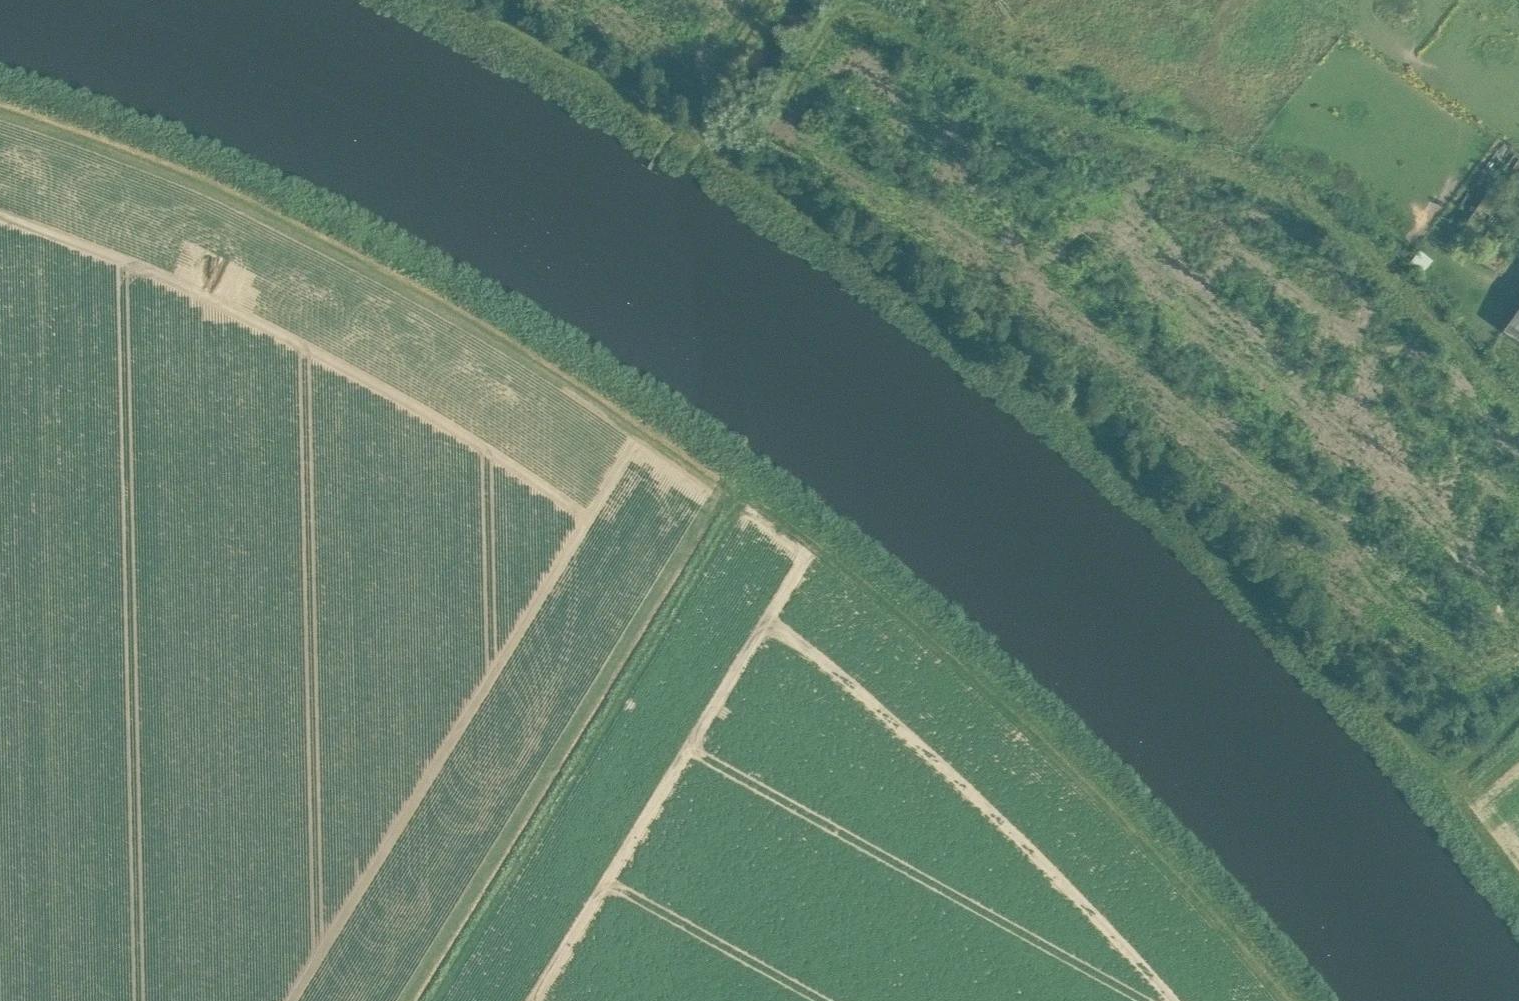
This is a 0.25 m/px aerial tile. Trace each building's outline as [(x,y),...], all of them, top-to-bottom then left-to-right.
[(1506,327),(1518,336),(1518,309),(1506,327)]
